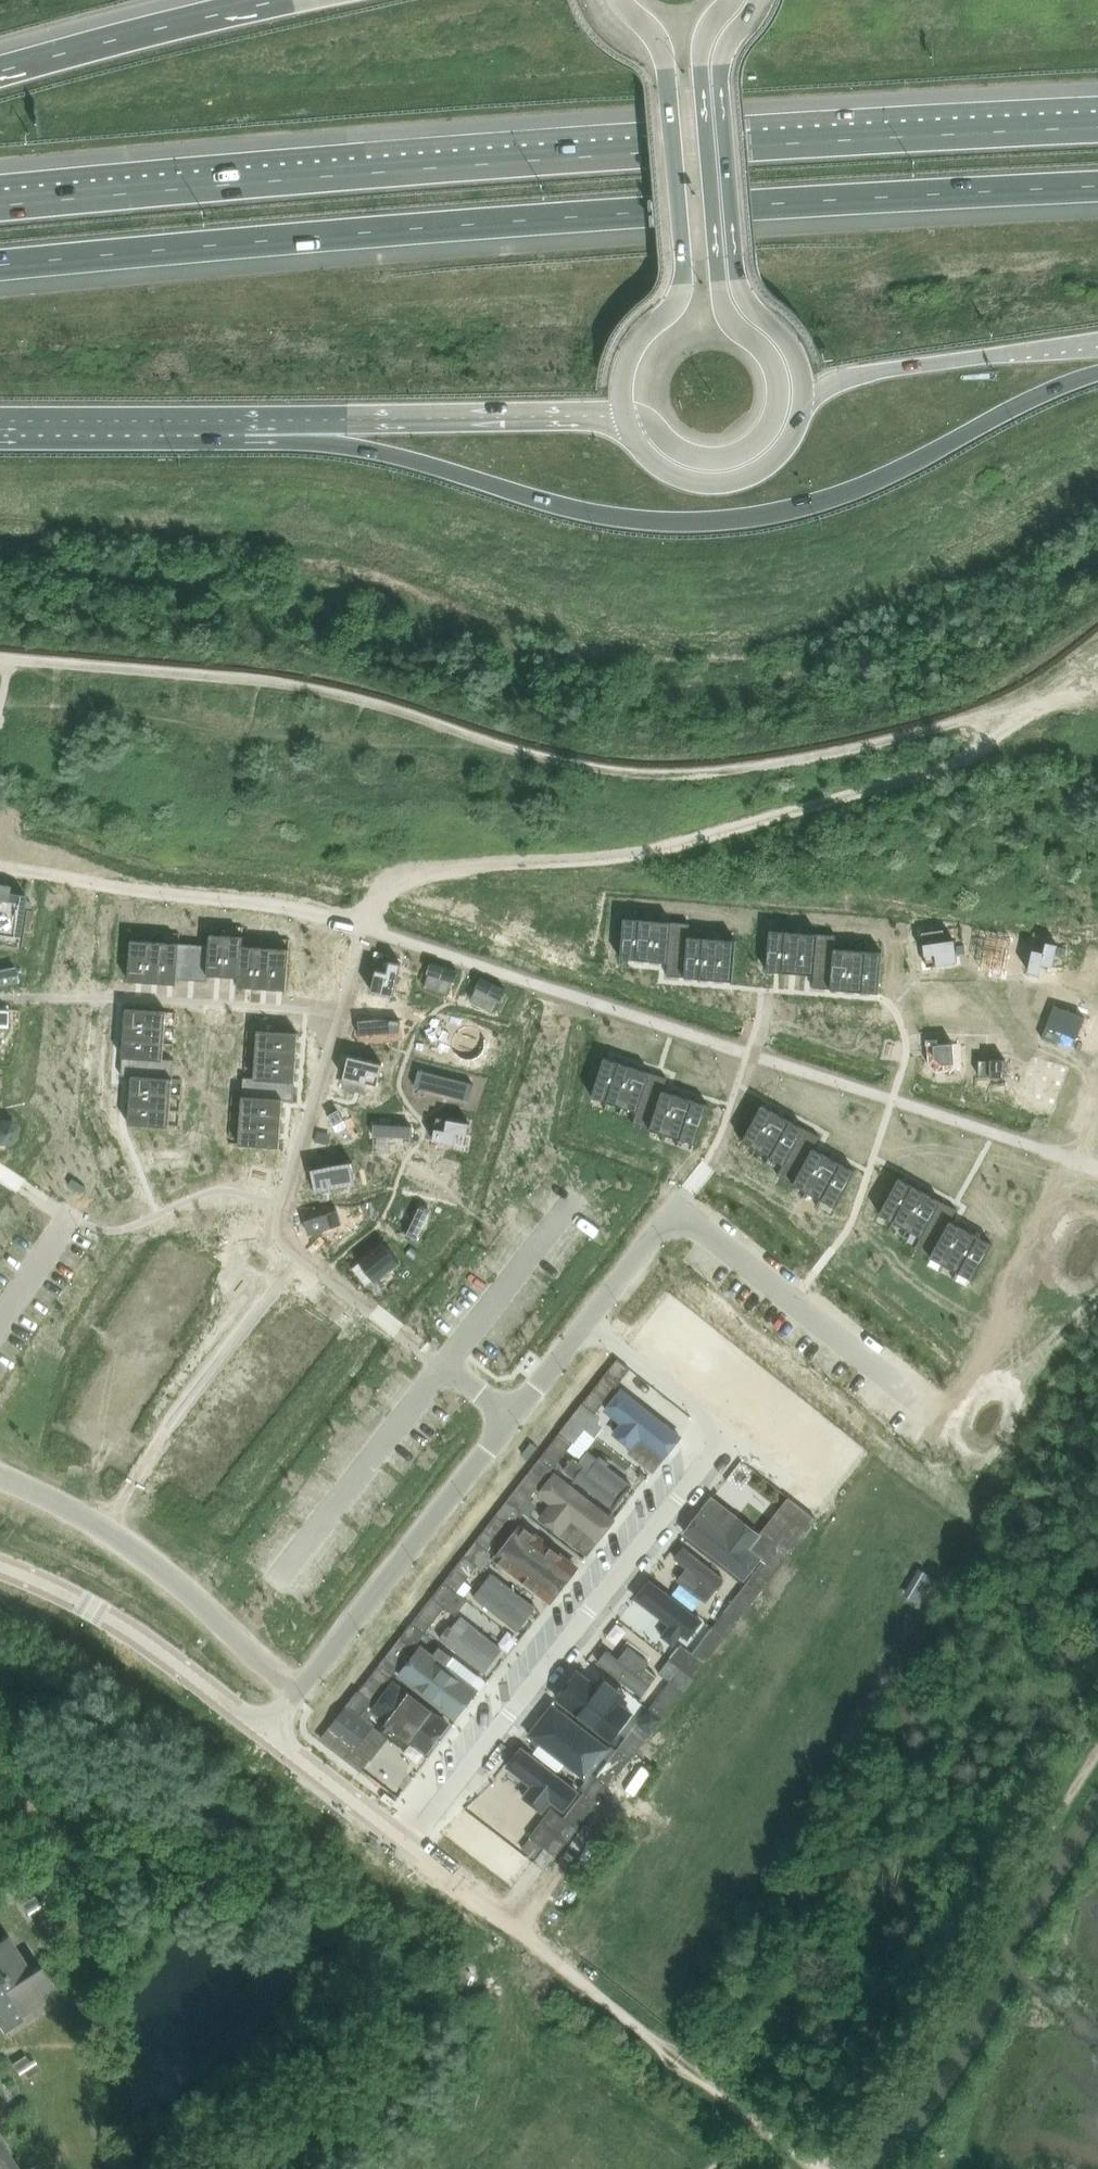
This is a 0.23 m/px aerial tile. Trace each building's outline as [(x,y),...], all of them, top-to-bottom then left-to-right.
[(21,948),(29,895),(11,892),(12,884),(0,882),(0,944),(21,948)] [(624,918),(621,959),(637,960),(640,919),(624,918)] [(640,919),(637,960),(653,961),(656,920),(640,919)] [(656,920),(653,961),(669,962),(672,922),(656,920)] [(669,962),(668,975),(686,977),(689,936),(690,923),(672,922),(669,962)] [(944,929),(922,932),(927,966),(958,962),(955,939),(946,940),(944,929)] [(770,930),(767,970),(783,972),(786,931),(770,930)] [(786,931),(783,972),(799,973),(802,932),(786,931)] [(802,932),(799,973),(815,974),(818,933),(802,932)] [(815,974),(814,987),(832,989),(835,948),(836,935),(818,933),(815,974)] [(210,945),(208,974),(209,975),(224,976),(227,935),(226,935),(213,934),(211,934),(210,945)] [(227,935),(224,976),(239,977),(241,977),(243,945),(244,936),(242,936),(229,935),(227,935)] [(982,935),(979,970),(992,971),(992,975),(1002,976),(1002,972),(1005,972),(1009,938),(982,935)] [(689,936),(686,977),(702,978),(705,938),(689,936)] [(705,938),(702,978),(718,979),(721,939),(705,938)] [(132,939),(129,980),(146,981),(148,941),(148,940),(134,940),(132,939)] [(721,939),(718,979),(733,981),(737,940),(721,939)] [(148,941),(146,981),(161,982),(164,942),(163,942),(150,941),(148,941)] [(164,942),(161,982),(178,984),(178,979),(181,943),(179,943),(166,942),(164,942)] [(181,943),(178,979),(208,981),(209,975),(208,974),(210,945),(181,943)] [(239,977),(238,986),(255,987),(258,946),(257,946),(244,945),(243,945),(241,977),(239,977)] [(258,946),(255,987),(271,988),(274,948),(273,947),(260,946),(258,946)] [(274,948),(271,988),(287,989),(290,949),(288,949),(275,948),(274,948)] [(835,948),(832,989),(848,990),(851,949),(835,948)] [(851,949),(848,990),(864,991),(867,950),(851,949)] [(867,950),(864,991),(879,992),(883,952),(867,950)] [(1033,958),(1028,979),(1040,982),(1042,972),(1053,974),(1058,953),(1047,950),(1044,960),(1033,958)] [(377,969),(372,990),(394,996),(402,963),(391,960),(388,971),(377,969)] [(429,964),(427,970),(430,970),(429,973),(430,974),(453,981),(456,981),(459,971),(432,963),(432,965),(429,964)] [(0,969),(0,985),(18,981),(15,966),(0,969)] [(453,981),(430,974),(426,987),(449,995),(453,981)] [(481,977),(476,987),(501,999),(503,997),(505,998),(508,993),(505,992),(506,989),(481,977)] [(499,1003),(478,991),(471,1004),(491,1016),(499,1003)] [(1055,1005),(1042,1037),(1058,1043),(1063,1031),(1077,1037),(1085,1017),(1055,1005)] [(127,1008),(125,1025),(166,1027),(167,1014),(167,1011),(127,1008)] [(8,1027),(8,1009),(0,1009),(0,1026),(8,1027)] [(377,1018),(359,1020),(360,1035),(378,1033),(400,1035),(401,1020),(377,1018)] [(452,1037),(451,1042),(453,1047),(455,1052),(460,1055),(465,1057),(470,1058),(475,1056),(480,1053),(483,1049),(485,1044),(486,1039),(484,1033),(481,1029),(477,1025),(472,1023),(467,1023),(462,1024),(457,1027),(454,1032),(452,1037)] [(125,1025),(124,1040),(165,1043),(165,1042),(166,1029),(166,1027),(125,1025)] [(257,1045),(257,1047),(298,1049),(299,1033),(258,1030),(258,1032),(257,1045)] [(124,1040),(123,1056),(164,1059),(164,1058),(165,1045),(165,1043),(124,1040)] [(954,1043),(928,1045),(929,1064),(937,1070),(956,1069),(954,1043)] [(256,1061),(256,1062),(297,1065),(298,1049),(257,1047),(257,1048),(256,1061)] [(123,1056),(122,1075),(133,1076),(173,1079),(175,1059),(164,1059),(123,1056)] [(350,1056),(344,1077),(378,1085),(383,1063),(350,1056)] [(605,1057),(592,1096),(608,1101),(620,1062),(605,1057)] [(979,1060),(979,1075),(991,1075),(991,1076),(1006,1076),(1006,1059),(991,1059),(991,1060),(979,1060)] [(255,1076),(255,1078),(296,1081),(297,1065),(256,1062),(256,1063),(255,1076)] [(620,1062),(608,1101),(623,1106),(635,1067),(620,1062)] [(1032,1063),(1022,1095),(1036,1099),(1036,1098),(1048,1102),(1058,1071),(1032,1063)] [(635,1067),(623,1106),(638,1111),(650,1072),(635,1067)] [(419,1069),(415,1086),(470,1101),(474,1084),(419,1069)] [(638,1111),(634,1123),(651,1129),(664,1090),(668,1078),(650,1072),(638,1111)] [(133,1076),(132,1091),(172,1094),(172,1093),(173,1080),(173,1079),(133,1076)] [(244,1077),(243,1096),(284,1099),(294,1100),(296,1081),(255,1078),(244,1077)] [(664,1090),(651,1129),(666,1134),(679,1095),(664,1090)] [(132,1091),(130,1107),(171,1110),(171,1109),(172,1096),(172,1094),(132,1091)] [(679,1095),(666,1134),(682,1139),(694,1100),(679,1095)] [(242,1110),(242,1112),(282,1115),(284,1099),(243,1096),(243,1097),(242,1110)] [(694,1100),(682,1139),(697,1144),(709,1105),(694,1100)] [(762,1105),(743,1140),(757,1148),(776,1112),(762,1105)] [(130,1107),(129,1123),(170,1126),(170,1124),(171,1111),(171,1110),(130,1107)] [(339,1110),(330,1116),(344,1141),(345,1140),(346,1142),(353,1138),(352,1136),(353,1136),(339,1110)] [(241,1126),(241,1127),(281,1130),(282,1115),(242,1112),(242,1113),(241,1126)] [(776,1112),(757,1148),(771,1156),(790,1120),(776,1112)] [(438,1117),(434,1140),(456,1143),(458,1132),(468,1134),(470,1122),(438,1117)] [(10,1144),(17,1137),(18,1128),(11,1120),(2,1119),(0,1121),(0,1143),(10,1144)] [(790,1120),(771,1156),(785,1163),(804,1128),(790,1120)] [(375,1123),(374,1135),(412,1138),(413,1125),(375,1123)] [(240,1141),(239,1144),(280,1147),(281,1130),(241,1127),(241,1128),(240,1141)] [(785,1163),(778,1175),(795,1184),(814,1148),(820,1136),(804,1128),(785,1163)] [(814,1148),(795,1184),(808,1191),(828,1156),(814,1148)] [(828,1156),(808,1191),(822,1199),(842,1163),(828,1156)] [(353,1161),(312,1168),(316,1191),(357,1183),(353,1161)] [(842,1163),(822,1199),(836,1206),(856,1171),(842,1163)] [(899,1177),(880,1213),(894,1221),(913,1185),(899,1177)] [(913,1185),(894,1221),(907,1228),(927,1193),(913,1185)] [(927,1193),(907,1228),(921,1236),(941,1200),(927,1193)] [(921,1236),(915,1248),(931,1256),(951,1221),(957,1209),(941,1200),(921,1236)] [(421,1206),(407,1235),(417,1239),(431,1211),(421,1206)] [(338,1209),(305,1220),(310,1235),(343,1224),(338,1209)] [(951,1221),(931,1256),(945,1264),(965,1228),(951,1221)] [(965,1228),(945,1264),(959,1272),(979,1236),(965,1228)] [(979,1236),(959,1272),(973,1279),(993,1244),(979,1236)] [(382,1239),(357,1258),(377,1283),(401,1264),(382,1239)] [(767,1370),(782,1340),(771,1335),(756,1365),(767,1370)] [(604,1376),(604,1377),(617,1387),(631,1369),(618,1359),(604,1376)] [(604,1377),(572,1417),(596,1436),(603,1427),(597,1412),(617,1387),(604,1377)] [(641,1439),(666,1460),(682,1440),(621,1391),(604,1412),(621,1425),(614,1434),(633,1449),(641,1439)] [(561,1432),(541,1458),(554,1468),(574,1442),(585,1450),(596,1436),(572,1417),(570,1420),(561,1432)] [(540,1459),(509,1499),(522,1509),(554,1468),(541,1458),(540,1459)] [(575,1480),(616,1511),(634,1488),(598,1461),(589,1473),(584,1469),(575,1480)] [(574,1523),(598,1543),(616,1521),(557,1474),(539,1497),(552,1508),(542,1521),(562,1538),(574,1523)] [(777,1544),(746,1585),(758,1595),(790,1554),(817,1519),(790,1497),(762,1532),(777,1544)] [(476,1541),(466,1555),(479,1565),(484,1569),(495,1555),(489,1551),(510,1525),(513,1527),(525,1512),(522,1509),(509,1499),(508,1499),(476,1541)] [(684,1535),(743,1581),(761,1557),(751,1550),(762,1535),(739,1518),(730,1529),(704,1509),(684,1535)] [(501,1562),(552,1602),(565,1585),(514,1545),(501,1562)] [(677,1584),(706,1606),(726,1581),(684,1548),(673,1562),(686,1572),(677,1584)] [(466,1555),(445,1581),(458,1591),(465,1596),(472,1586),(466,1581),(479,1565),(466,1555)] [(471,1601),(516,1634),(526,1620),(516,1613),(526,1600),(491,1575),(471,1601)] [(444,1582),(413,1623),(426,1633),(446,1607),(456,1615),(468,1600),(468,1599),(458,1591),(445,1581),(444,1582)] [(658,1636),(674,1648),(683,1636),(692,1643),(706,1624),(650,1581),(635,1601),(666,1626),(658,1636)] [(745,1585),(714,1626),(726,1636),(758,1595),(746,1585),(745,1585)] [(441,1643),(486,1677),(496,1663),(482,1653),(490,1643),(459,1619),(441,1643)] [(413,1623),(380,1664),(394,1674),(419,1642),(426,1633),(413,1623)] [(681,1645),(670,1659),(694,1678),(726,1636),(714,1626),(692,1653),(681,1645)] [(457,1722),(482,1690),(476,1685),(479,1681),(439,1651),(435,1657),(423,1648),(400,1678),(457,1722)] [(597,1664),(642,1700),(659,1678),(646,1668),(649,1665),(628,1649),(619,1661),(607,1651),(597,1664)] [(670,1682),(649,1709),(662,1719),(694,1678),(670,1659),(659,1673),(670,1682)] [(330,1729),(322,1738),(325,1740),(362,1769),(388,1735),(373,1724),(362,1715),(394,1674),(380,1664),(380,1665),(330,1729)] [(580,1674),(558,1701),(611,1745),(633,1718),(580,1674)] [(452,1727),(393,1683),(369,1714),(429,1759),(452,1727)] [(579,1747),(595,1759),(603,1748),(560,1716),(545,1736),(572,1757),(579,1747)] [(639,1722),(618,1749),(630,1759),(651,1732),(639,1722)] [(592,1773),(581,1787),(586,1791),(598,1801),(630,1759),(618,1749),(597,1776),(592,1773)] [(553,1804),(565,1813),(579,1795),(523,1751),(508,1769),(532,1788),(523,1799),(544,1816),(553,1804)] [(548,1814),(530,1836),(532,1838),(545,1848),(555,1856),(566,1842),(598,1802),(598,1801),(586,1791),(583,1794),(565,1817),(552,1808),(548,1814)] [(403,1804),(393,1796),(389,1802),(399,1809),(403,1804)] [(478,1803),(474,1812),(465,1807),(451,1834),(461,1839),(463,1835),(508,1859),(516,1845),(510,1842),(519,1825),(478,1803)] [(532,1838),(524,1849),(536,1859),(545,1848),(532,1838)] [(536,1859),(535,1861),(545,1869),(555,1856),(545,1848),(536,1859)] [(34,1910),(38,1917),(51,1908),(44,1898),(40,1901),(36,1894),(23,1903),(30,1913),(34,1910)] [(50,1982),(39,1964),(30,1970),(6,1933),(0,1937),(0,2028),(1,2029),(21,2016),(20,2014),(28,2009),(24,2002),(51,1984),(50,1982)] [(24,2071),(28,2077),(42,2069),(35,2058),(31,2061),(27,2054),(14,2063),(21,2073),(24,2071)] [(0,2144),(0,2168),(16,2168),(0,2144)] [(37,2161),(24,2168),(42,2168),(37,2161)]
